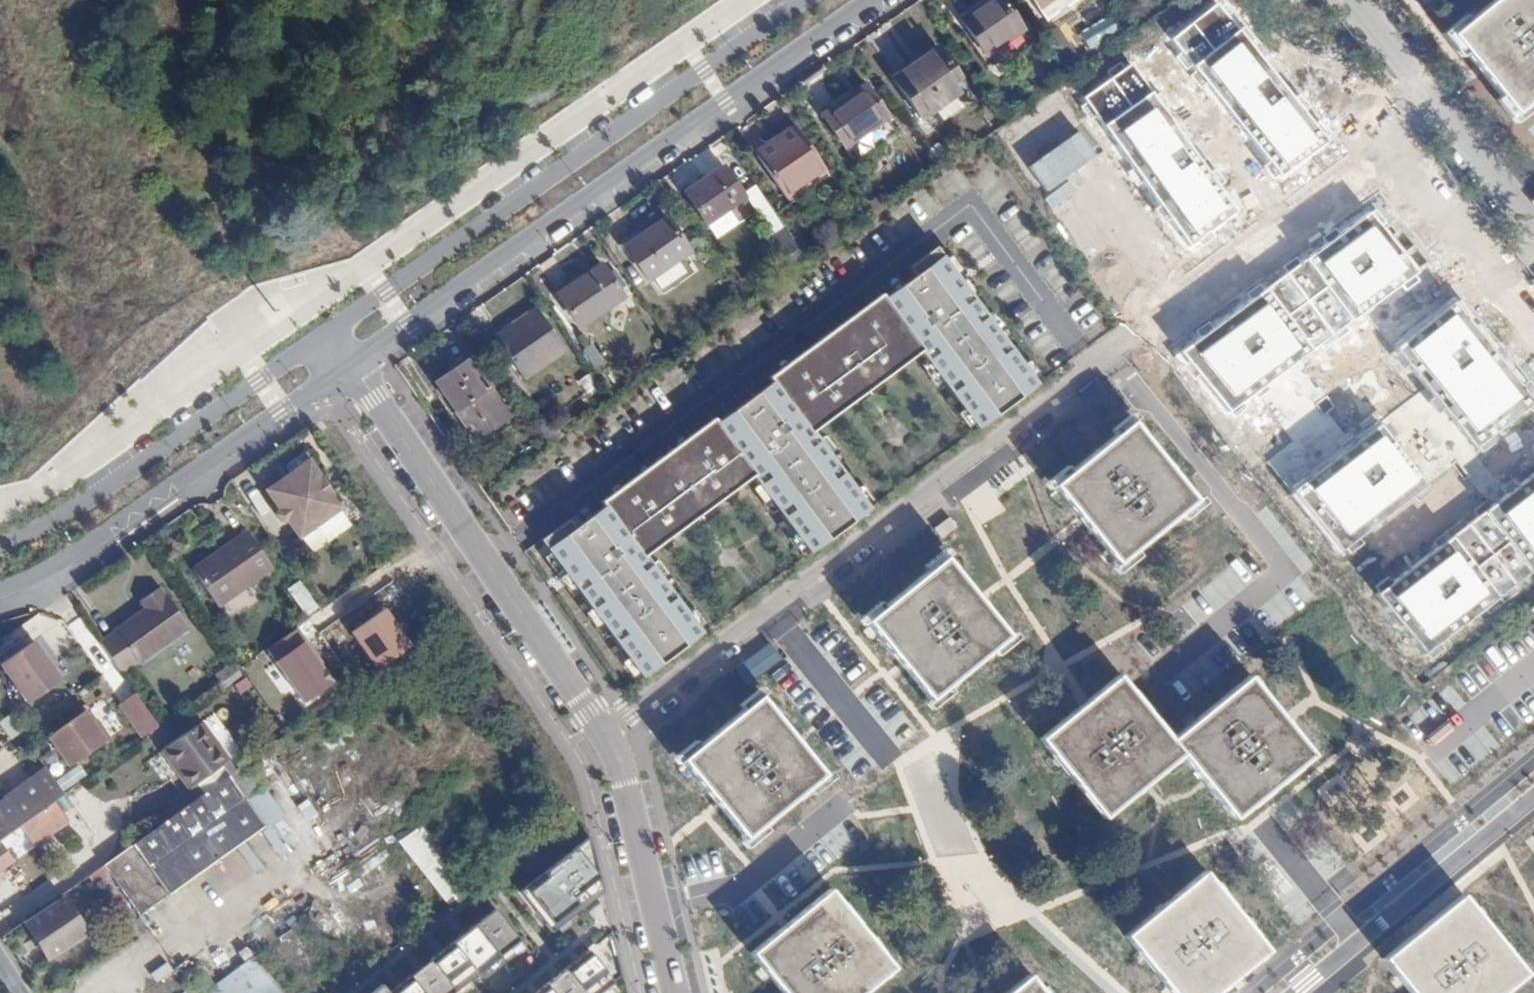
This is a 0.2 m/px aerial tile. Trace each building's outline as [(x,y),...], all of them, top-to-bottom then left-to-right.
[(964,19),(988,56),(1023,33),(1001,0),(993,0),(978,10),(964,19)] [(1035,12),(1054,0),(1027,0),(1035,12)] [(1227,0),(1221,0),(1170,39),(1280,181),(1335,139),(1227,0)] [(1453,35),(1481,69),(1516,113),(1533,99),(1533,0),(1499,0),(1453,35)] [(1090,51),(1118,27),(1104,11),(1076,35),(1090,51)] [(918,63),(895,79),(922,118),(967,87),(940,47),(918,63)] [(1242,211),(1134,61),(1080,100),(1189,250),(1242,211)] [(847,100),(825,115),(849,149),(892,119),(869,85),(847,100)] [(799,129),(760,157),(788,197),(828,169),(799,129)] [(729,166),(691,192),(712,222),(750,197),(729,166)] [(1417,272),(1370,212),(1183,356),(1230,416),(1417,272)] [(673,217),(632,245),(655,279),(696,251),(673,217)] [(607,262),(561,292),(583,325),(629,295),(607,262)] [(548,555),(641,682),(704,638),(648,562),(755,482),(808,558),(872,514),(816,436),(924,354),(957,403),(978,434),(1040,386),(950,263),(889,302),(883,295),(769,381),(774,390),(718,429),(714,422),(603,504),(607,513),(548,555)] [(1475,451),(1533,406),(1533,405),(1457,304),(1398,349),(1475,451)] [(545,309),(502,338),(530,378),(573,349),(545,309)] [(516,415),(476,358),(443,382),(469,418),(447,433),(461,453),(516,415)] [(1196,502),(1133,423),(1056,485),(1083,519),(1119,564),(1196,502)] [(1427,485),(1380,427),(1290,498),(1337,557),(1427,485)] [(287,510),(283,513),(290,523),(297,523),(308,539),(351,509),(310,453),(292,465),(297,472),(272,489),(287,510)] [(1377,598),(1425,659),(1533,574),(1533,474),(1377,598)] [(954,530),(947,520),(932,531),(940,541),(954,530)] [(226,551),(199,570),(225,608),(280,570),(254,532),(226,551)] [(947,556),(867,618),(903,664),(929,697),(1009,635),(980,598),(947,556)] [(297,579),(284,587),(300,614),(313,606),(297,579)] [(105,641),(128,674),(196,628),(168,586),(146,601),(153,610),(105,641)] [(65,681),(40,642),(5,664),(31,703),(65,681)] [(771,642),(745,662),(758,678),(784,658),(771,642)] [(1148,786),(1185,756),(1207,781),(1240,818),(1317,757),(1286,719),(1253,678),(1174,742),(1121,677),(1087,704),(1044,739),(1109,818),(1148,786)] [(166,729),(143,695),(125,708),(149,741),(166,729)] [(765,697),(686,760),(721,803),(748,837),(827,774),(799,740),(765,697)] [(0,717),(0,730),(4,739),(20,731),(11,712),(0,717)] [(71,768),(111,741),(103,729),(99,731),(88,715),(51,738),(71,768)] [(106,880),(135,921),(261,832),(241,803),(260,791),(245,766),(85,877),(93,889),(106,880)] [(50,808),(65,797),(47,769),(3,798),(4,801),(0,803),(0,840),(50,808)] [(0,840),(0,848),(20,835),(28,847),(62,825),(50,808),(0,840)] [(399,836),(438,905),(461,892),(423,823),(399,836)] [(517,893),(551,938),(603,901),(588,839),(517,893)] [(1130,937),(1176,992),(1217,992),(1236,978),(1271,949),(1209,873),(1170,906),(1130,937)] [(85,877),(58,896),(60,899),(66,908),(93,889),(85,877)] [(295,893),(266,909),(275,925),(304,909),(295,893)] [(894,972),(830,893),(789,926),(750,957),(779,992),(868,992),(894,972)] [(1409,992),(1503,992),(1524,975),(1463,896),(1421,930),(1384,961),(1409,992)] [(60,899),(22,925),(27,933),(46,961),(84,936),(66,908),(60,899)] [(329,910),(314,914),(323,944),(338,939),(329,910)] [(475,931),(501,961),(524,944),(496,912),(475,931)] [(1277,916),(1269,925),(1292,946),(1300,936),(1277,916)] [(453,947),(479,979),(501,961),(475,931),(453,947)] [(455,992),(459,992),(479,979),(453,947),(431,965),(455,992)] [(615,987),(589,953),(568,972),(583,992),(608,992),(615,987)] [(251,954),(198,992),(280,992),(251,954)] [(421,992),(455,992),(431,965),(411,980),(421,992)] [(568,972),(548,989),(551,992),(583,992),(568,972)] [(1008,992),(1040,992),(1027,977),(1008,992)] [(411,980),(395,992),(421,992),(411,980)]
